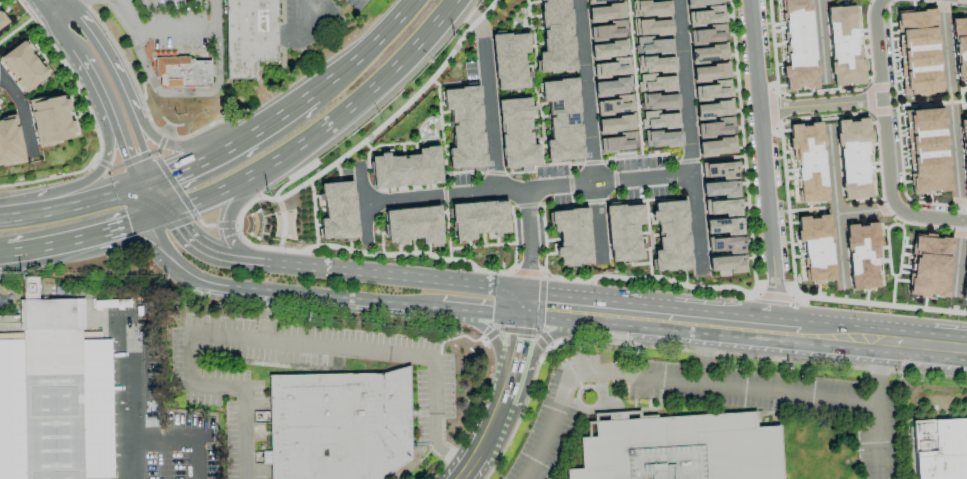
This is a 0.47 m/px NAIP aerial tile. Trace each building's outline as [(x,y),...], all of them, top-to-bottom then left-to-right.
[(225,79),(225,0),(277,0),(278,60),(256,60),(256,79),(225,79)] [(542,52),(535,52),(536,73),(574,71),(569,0),(539,0),(542,52)] [(669,0),(630,0),(631,18),(670,15),(669,0)] [(787,66),(782,66),(784,91),(818,87),(815,64),(809,0),(781,0),(787,66)] [(587,22),(625,19),(624,4),(586,6),(587,22)] [(687,12),(687,24),(724,23),(724,5),(705,6),(705,11),(687,12)] [(827,7),(830,86),(864,84),(862,48),(856,48),(854,6),(827,7)] [(894,13),(919,11),(918,9),(930,7),(938,91),(901,95),(899,71),(902,70),(902,68),(899,69),(897,51),(901,50),(900,48),(897,48),(894,13)] [(956,82),(966,81),(966,17),(950,19),(956,82)] [(671,34),(670,18),(632,19),(633,36),(671,34)] [(590,45),(591,59),(628,56),(625,19),(607,21),(608,25),(589,27),(590,41),(609,40),(609,43),(590,45)] [(689,44),(726,42),(726,24),(706,25),(706,29),(689,30),(689,44)] [(527,33),(491,35),(494,91),(526,89),(524,53),(528,52),(527,33)] [(637,92),(675,91),(675,76),(655,76),(655,72),(674,72),(674,55),(672,55),(671,37),(634,38),(635,55),(636,55),(637,92)] [(23,93),(48,75),(23,40),(0,56),(0,61),(23,93)] [(690,62),(727,61),(727,46),(689,47),(690,62)] [(630,93),(628,73),(629,73),(627,56),(611,58),(611,62),(591,64),(593,80),(592,80),(594,96),(630,93)] [(156,57),(211,57),(211,87),(156,87),(156,57)] [(692,80),(729,79),(728,64),(691,66),(692,80)] [(539,81),(541,102),(547,102),(549,140),(545,140),(546,162),(582,160),(576,78),(539,81)] [(693,86),(694,100),(730,98),(729,79),(707,80),(707,85),(693,86)] [(449,109),(452,148),(447,148),(448,170),(484,168),(479,86),(442,89),(443,110),(449,109)] [(677,93),(640,94),(641,110),(677,108),(677,93)] [(27,102),(36,146),(76,138),(73,119),(71,120),(66,94),(27,102)] [(637,148),(635,130),(632,94),(611,95),(612,99),(594,101),(597,136),(598,136),(600,152),(637,148)] [(497,99),(501,168),(538,166),(537,144),(532,144),(529,98),(497,99)] [(694,103),(695,117),(733,115),(732,101),(694,103)] [(904,110),(937,106),(938,110),(939,110),(941,123),(939,124),(939,127),(935,128),(935,129),(937,129),(938,134),(939,134),(940,143),(938,143),(940,155),(942,155),(946,190),(909,195),(907,178),(909,178),(909,176),(908,175),(906,157),(908,156),(908,155),(906,155),(904,136),(906,136),(906,134),(904,134),(901,114),(905,114),(904,110)] [(678,113),(655,114),(655,111),(641,111),(642,129),(678,127),(678,113)] [(15,116),(0,119),(0,166),(24,161),(15,116)] [(698,137),(734,135),(734,117),(715,117),(715,122),(697,123),(698,137)] [(870,198),(866,142),(870,142),(868,119),(836,121),(841,200),(870,198)] [(798,202),(824,202),(822,124),(788,125),(790,161),(797,160),(798,202)] [(643,132),(645,147),(665,145),(665,148),(681,146),(679,131),(660,133),(660,130),(643,132)] [(698,156),(736,154),(735,138),(697,140),(698,156)] [(440,184),(438,146),(417,148),(417,155),(389,157),(388,154),(370,155),(372,188),(440,184)] [(738,178),(737,162),(700,162),(700,178),(738,178)] [(357,238),(353,181),(319,183),(320,201),(323,200),(324,218),(318,219),(320,240),(357,238)] [(652,271),(690,269),(686,200),(653,202),(653,212),(649,212),(650,224),(657,223),(658,250),(651,251),(652,271)] [(508,232),(506,201),(450,204),(453,241),(475,240),(474,234),(508,232)] [(604,206),(608,262),(641,260),(638,224),(642,224),(641,204),(604,206)] [(441,244),(439,206),(384,209),(386,245),(405,244),(405,239),(420,238),(420,245),(441,244)] [(558,265),(590,264),(588,209),(549,210),(550,232),(557,232),(558,265)] [(746,272),(744,235),(743,235),(742,218),(705,220),(707,252),(727,251),(727,256),(707,257),(708,271),(728,270),(728,273),(746,272)] [(845,224),(849,290),(877,288),(876,258),(879,258),(877,222),(845,224)] [(951,238),(913,235),(908,296),(946,299),(951,238)] [(82,329),(84,478),(25,478),(23,330),(20,330),(19,300),(24,300),(23,279),(39,278),(40,299),(84,298),(85,329),(82,329)] [(412,458),(382,478),(271,478),(269,376),(382,374),(409,366),(412,458)] [(779,425),(782,478),(567,478),(566,470),(581,469),(579,438),(595,437),(594,421),(607,421),(607,413),(626,412),(626,419),(756,411),(757,427),(779,425)] [(912,422),(966,419),(966,478),(916,478),(912,422)]
